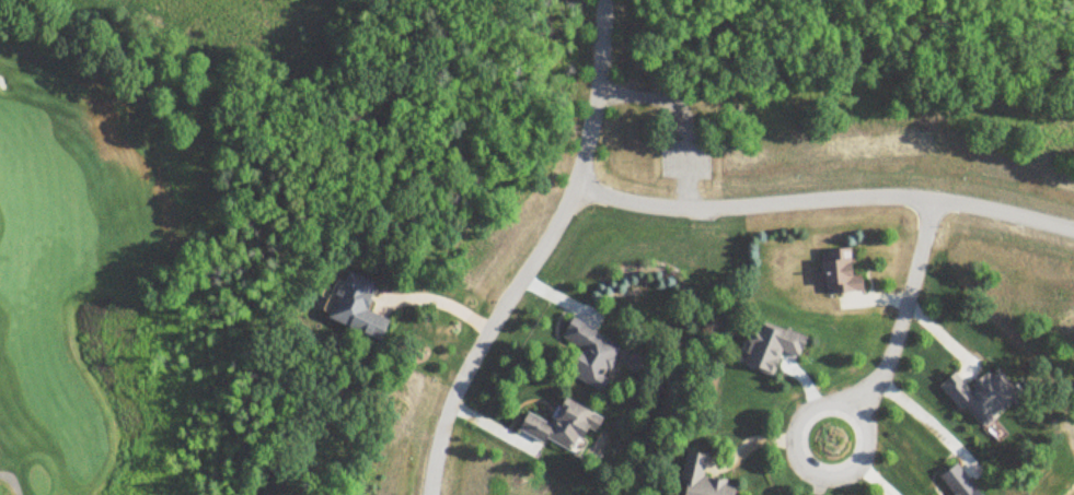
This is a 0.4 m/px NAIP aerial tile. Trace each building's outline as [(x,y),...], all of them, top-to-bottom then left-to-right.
[(864,292),(862,247),(823,249),(825,294),(864,292)] [(624,285),(666,276),(662,257),(619,267),(624,285)] [(378,281),(345,272),(330,321),(382,337),(388,319),(369,313),(378,281)] [(741,363),(774,376),(785,350),(801,357),(809,339),(759,319),(741,363)] [(605,393),(610,384),(605,381),(624,348),(574,320),(564,338),(586,350),(572,374),(605,393)] [(959,372),(945,382),(981,430),(1023,398),(1000,367),(972,388),(959,372)] [(529,413),(522,432),(582,457),(600,413),(566,399),(556,424),(529,413)] [(706,478),(709,455),(690,452),(683,494),(738,494),(739,483),(706,478)] [(959,462),(942,476),(957,494),(956,494),(986,494),(959,462)]
